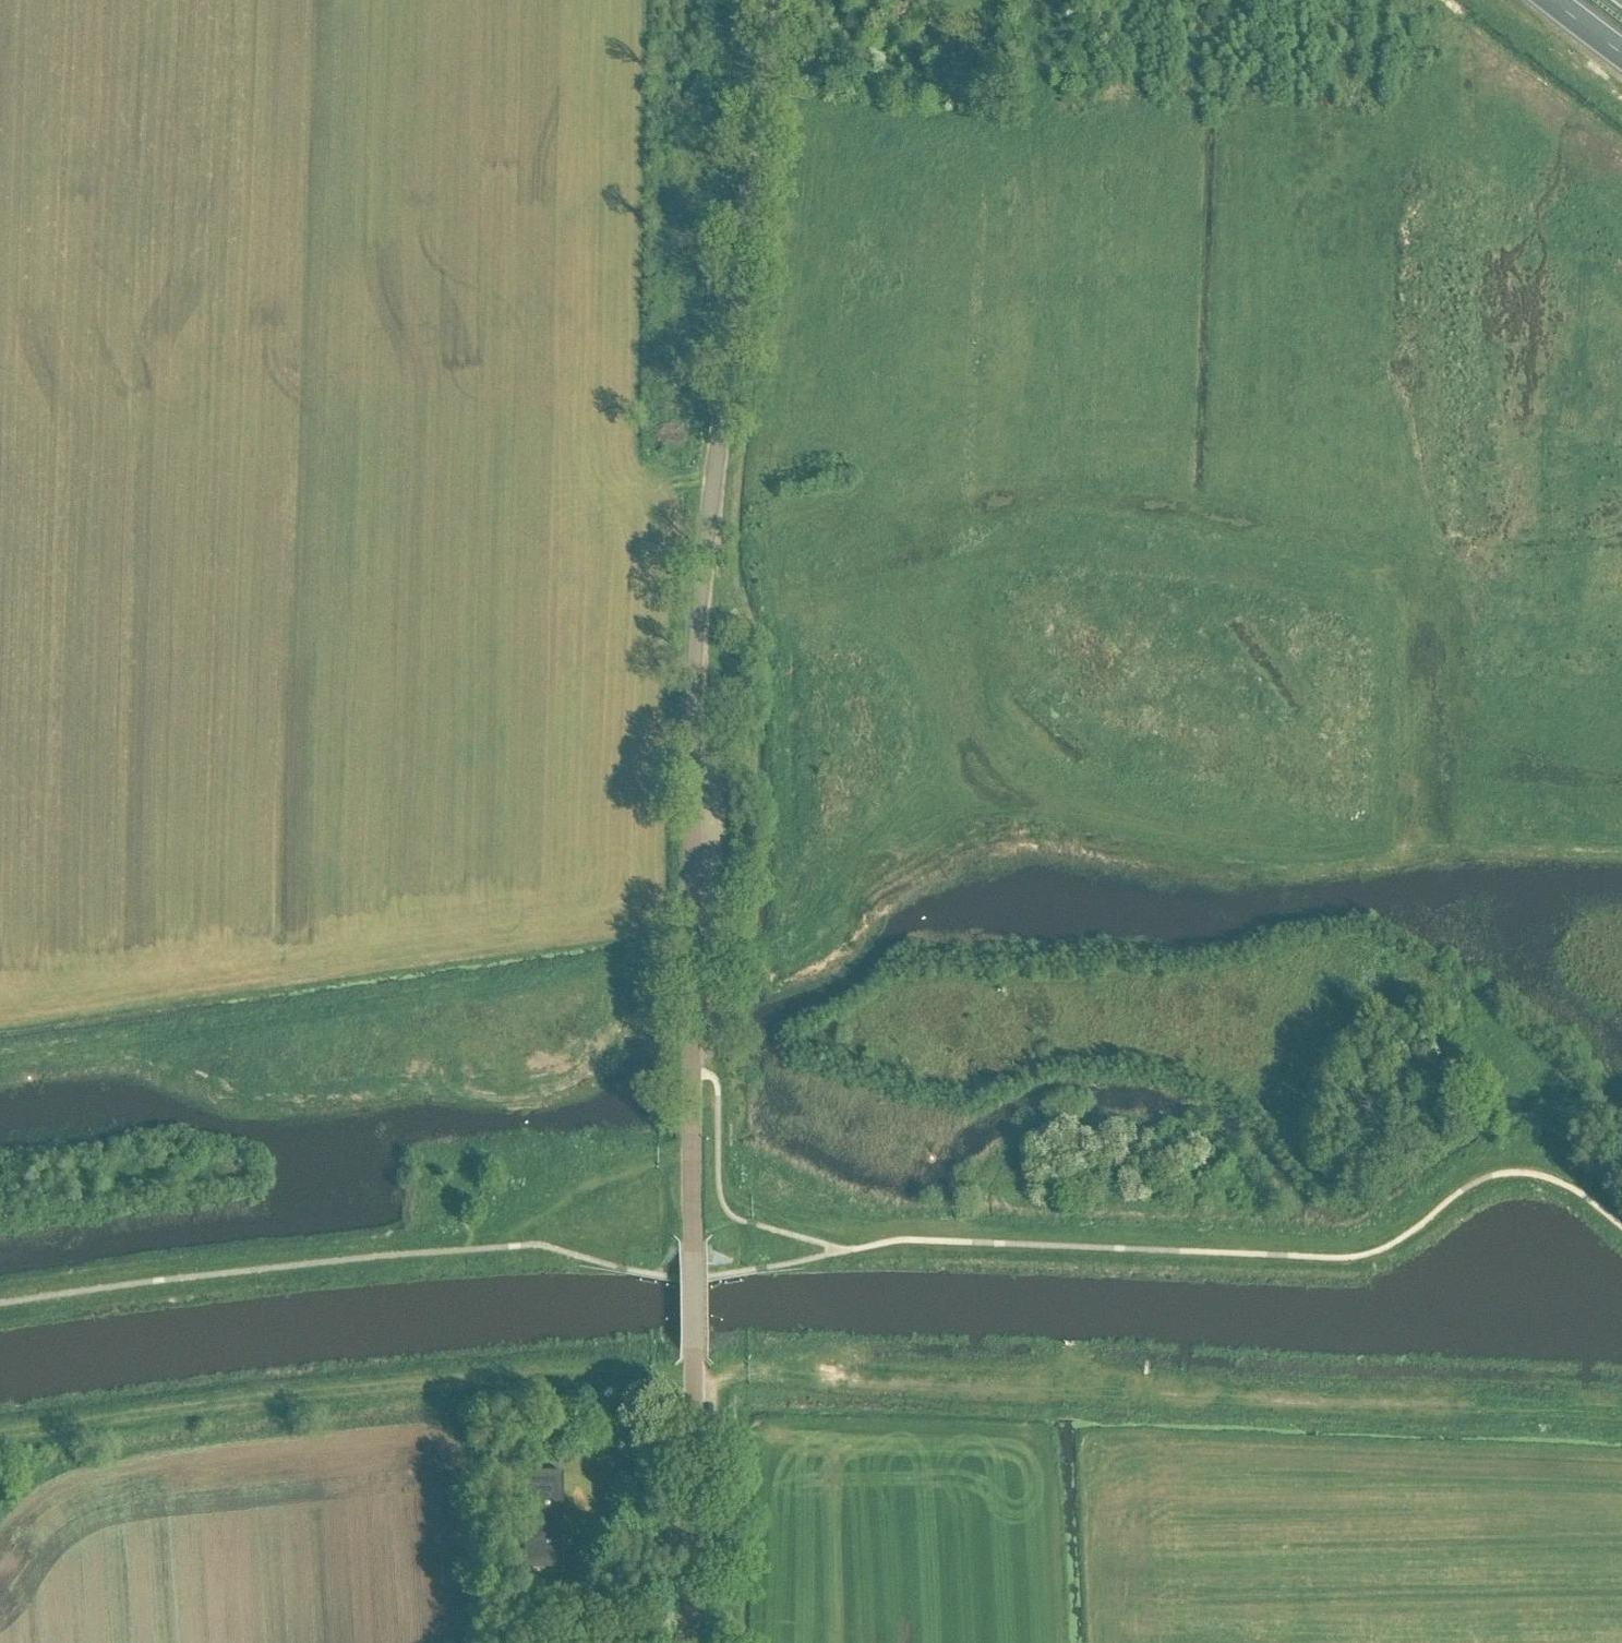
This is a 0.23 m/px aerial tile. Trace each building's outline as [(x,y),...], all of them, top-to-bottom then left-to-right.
[(568,1479),(569,1464),(530,1462),(529,1477),(568,1479)] [(558,1499),(531,1499),(530,1571),(562,1572),(562,1537),(558,1537),(558,1499)]
